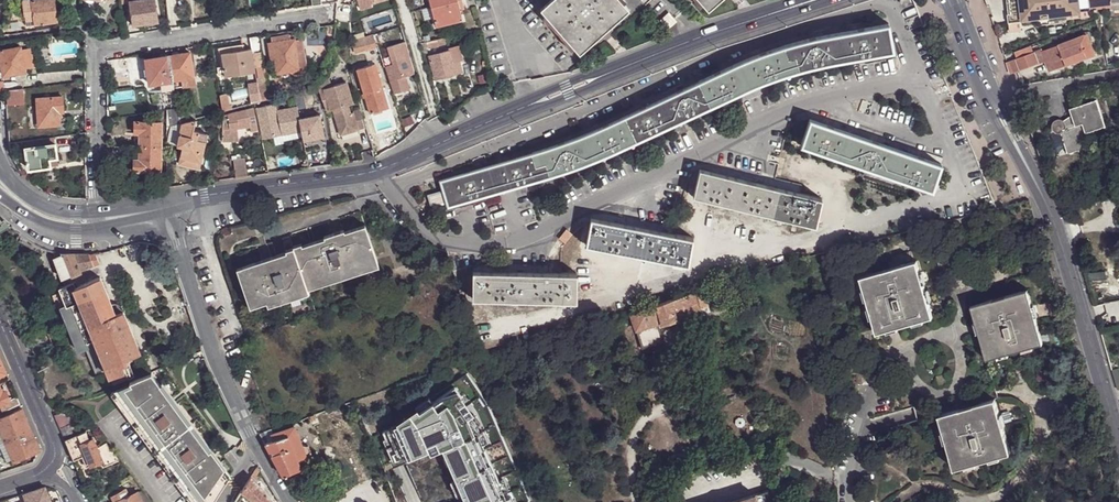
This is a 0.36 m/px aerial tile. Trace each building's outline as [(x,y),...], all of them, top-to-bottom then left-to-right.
[(31,26),(35,25),(57,22),(54,0),(22,0),(25,27),(31,26)] [(146,25),(157,23),(154,0),(149,0),(141,1),(130,3),(133,27),(146,25)] [(374,2),(380,0),(357,0),(361,11),(372,6),(371,3),(374,2)] [(477,7),(475,0),(429,0),(431,8),(434,19),(435,23),(438,22),(439,27),(463,21),(460,12),(477,7)] [(539,10),(578,54),(628,10),(620,0),(550,0),(539,10)] [(707,10),(718,0),(698,0),(707,10)] [(1022,0),(1008,0),(1010,15),(1007,15),(1008,24),(1023,22),(1041,19),(1041,23),(1042,25),(1051,24),(1051,21),(1069,19),(1068,13),(1065,14),(1024,18),(1022,0)] [(1024,18),(1065,14),(1064,0),(1022,0),(1024,18)] [(1095,0),(1064,0),(1065,14),(1068,13),(1097,10),(1095,0)] [(1097,10),(1110,9),(1109,2),(1112,2),(1112,0),(1095,0),(1097,10)] [(378,10),(374,2),(371,3),(372,6),(361,11),(362,16),(378,10)] [(1112,2),(1109,2),(1110,9),(1111,17),(1118,16),(1118,3),(1113,4),(1112,2)] [(434,19),(431,8),(420,11),(423,22),(434,19)] [(660,20),(667,28),(675,21),(667,13),(660,20)] [(441,191),(444,202),(446,207),(543,178),(586,164),(624,147),(667,126),(712,105),(753,85),(792,72),(838,61),(893,51),(889,24),(862,28),(810,38),(780,47),(737,63),(692,84),(613,121),(547,147),(438,181),(441,191)] [(273,43),(292,40),(292,34),(272,37),(273,43)] [(1091,34),(1047,51),(1053,69),(1097,52),(1091,34)] [(372,36),(350,43),(353,51),(374,44),(372,36)] [(259,37),(249,38),(252,49),(252,53),(253,52),(261,51),(259,37)] [(302,38),(296,39),(300,69),(306,68),(302,38)] [(447,44),(445,38),(425,43),(427,48),(427,49),(437,47),(437,46),(447,44)] [(296,39),(292,40),(273,43),(269,44),(271,62),(275,61),(277,73),(300,70),(300,69),(296,39)] [(405,42),(387,47),(392,65),(385,67),(394,95),(410,90),(406,76),(414,74),(405,42)] [(220,54),(245,50),(244,44),(220,48),(220,54)] [(448,51),(428,56),(434,80),(462,72),(459,63),(462,62),(458,47),(448,50),(448,51)] [(0,50),(0,59),(2,75),(23,73),(23,67),(31,66),(29,48),(20,50),(20,48),(0,50)] [(1014,55),(1017,62),(1034,56),(1031,48),(1014,55)] [(252,53),(252,49),(245,50),(220,54),(218,54),(220,68),(218,68),(219,78),(256,72),(252,53)] [(253,52),(256,68),(264,66),(261,51),(253,52)] [(1053,69),(1047,51),(1040,54),(1044,64),(1047,72),(1053,69)] [(1117,64),(1116,59),(1115,51),(1109,52),(1110,65),(1117,64)] [(189,53),(169,56),(173,81),(181,79),(194,77),(189,53)] [(1017,62),(1021,72),(1042,64),(1038,55),(1034,56),(1017,62)] [(173,81),(169,56),(146,60),(150,85),(162,83),(173,81)] [(1013,75),(1019,73),(1015,63),(1010,65),(1013,75)] [(380,97),(385,95),(376,65),(356,71),(369,115),(384,110),(380,97)] [(256,68),(258,78),(266,77),(264,66),(256,68)] [(353,113),(349,114),(347,106),(352,104),(345,83),(331,87),(325,71),(315,84),(325,110),(329,109),(330,111),(333,110),(340,135),(358,130),(353,113)] [(195,86),(194,77),(181,79),(183,88),(195,86)] [(175,88),(173,81),(162,83),(163,90),(175,88)] [(258,83),(261,103),(270,100),(267,81),(258,83)] [(248,84),(252,105),(261,103),(258,83),(248,84)] [(22,106),(21,90),(6,92),(8,108),(22,106)] [(221,97),(223,112),(231,110),(228,95),(221,97)] [(389,109),(385,95),(380,97),(384,110),(389,109)] [(63,114),(63,113),(62,98),(37,100),(39,127),(60,126),(59,114),(63,114)] [(1073,115),(1076,125),(1077,126),(1084,124),(1087,133),(1107,126),(1098,99),(1071,108),(1073,115)] [(272,137),(301,131),(299,119),(297,107),(277,111),(276,103),(257,109),(263,139),(272,137)] [(167,111),(169,128),(172,126),(181,123),(180,116),(178,109),(167,110),(167,111)] [(253,109),(247,110),(248,118),(250,127),(251,133),(257,132),(253,109)] [(247,110),(223,117),(222,142),(238,143),(239,137),(239,129),(237,120),(248,118),(247,110)] [(365,128),(360,111),(353,113),(358,130),(365,128)] [(180,116),(181,123),(196,119),(194,113),(180,116)] [(303,138),(303,141),(324,137),(320,115),(299,119),(301,131),(303,138)] [(1066,128),(1076,125),(1073,115),(1064,120),(1066,122),(1067,124),(1067,126),(1066,128)] [(250,127),(248,118),(237,120),(239,129),(241,128),(250,127)] [(801,146),(932,190),(941,164),(810,119),(801,146)] [(1058,133),(1062,133),(1061,130),(1066,128),(1067,126),(1067,124),(1066,122),(1064,120),(1063,119),(1059,119),(1055,120),(1053,124),(1053,127),(1055,131),(1058,133)] [(184,147),(181,158),(201,162),(206,142),(196,140),(198,132),(194,131),(196,120),(183,124),(178,145),(178,146),(184,147)] [(140,134),(140,147),(161,147),(161,123),(135,122),(135,134),(140,134)] [(183,123),(172,127),(168,143),(178,145),(183,124),(183,123)] [(1077,126),(1076,125),(1066,128),(1061,130),(1062,133),(1068,154),(1092,146),(1087,133),(1084,124),(1077,126)] [(282,143),(303,138),(301,131),(272,137),(274,147),(282,145),(282,143)] [(207,134),(198,132),(196,140),(206,142),(207,134)] [(54,144),(54,137),(25,141),(26,147),(54,144)] [(56,158),(54,144),(26,147),(25,148),(28,169),(49,166),(48,159),(56,158)] [(161,147),(140,147),(140,160),(135,160),(134,172),(161,172),(161,147)] [(201,162),(181,158),(180,164),(200,169),(201,162)] [(234,178),(246,177),(243,159),(232,161),(234,178)] [(50,172),(49,166),(28,169),(29,174),(50,172)] [(815,226),(822,199),(699,170),(692,196),(815,226)] [(426,196),(430,206),(444,202),(441,191),(426,196)] [(585,245),(687,264),(691,237),(590,218),(585,245)] [(11,226),(6,220),(2,222),(0,219),(0,232),(11,226)] [(291,248),(306,290),(377,266),(363,225),(343,231),(342,230),(322,237),(322,238),(300,246),(299,244),(291,246),(291,248)] [(566,229),(559,237),(564,241),(571,234),(566,229)] [(24,233),(21,231),(17,239),(43,252),(43,255),(39,257),(45,276),(48,275),(49,277),(51,276),(54,286),(56,286),(56,289),(58,288),(65,285),(62,277),(54,257),(50,247),(36,241),(24,233)] [(306,293),(306,290),(291,248),(284,250),(284,253),(235,269),(248,308),(265,303),(266,307),(306,293)] [(95,252),(61,251),(62,253),(54,257),(62,277),(99,262),(95,252)] [(877,333),(933,316),(917,262),(861,278),(877,333)] [(472,299),(575,300),(575,272),(473,272),(472,299)] [(96,342),(104,365),(119,359),(123,358),(138,352),(122,310),(114,313),(110,304),(99,276),(75,286),(74,287),(79,300),(94,339),(96,342)] [(65,305),(79,300),(74,287),(75,286),(73,281),(65,285),(58,288),(65,304),(65,305)] [(972,306),(988,359),(1043,343),(1028,290),(972,306)] [(699,309),(693,291),(630,313),(632,320),(642,348),(663,341),(657,323),(662,321),(663,323),(676,318),(675,317),(699,309)] [(65,305),(81,344),(85,342),(94,339),(79,300),(65,305)] [(82,347),(81,344),(65,305),(65,304),(60,306),(77,349),(82,347)] [(115,304),(110,304),(114,313),(122,310),(119,306),(115,304)] [(632,320),(630,313),(625,314),(627,321),(610,326),(614,337),(633,331),(630,321),(632,320)] [(96,342),(86,346),(96,374),(106,370),(104,365),(96,342)] [(119,359),(104,365),(106,370),(108,375),(123,369),(121,363),(119,359)] [(386,439),(396,460),(411,454),(412,457),(428,450),(430,454),(442,448),(466,501),(529,501),(531,498),(494,397),(474,370),(397,422),(398,425),(383,432),(386,439)] [(125,384),(109,395),(189,501),(213,501),(231,476),(207,445),(203,448),(157,387),(160,385),(151,374),(125,384)] [(0,384),(0,405),(1,405),(10,400),(7,391),(4,392),(0,384)] [(160,385),(157,387),(203,448),(207,445),(162,384),(160,385)] [(21,405),(18,397),(10,400),(1,405),(4,412),(9,410),(21,405)] [(939,416),(955,469),(1010,453),(996,400),(939,416)] [(23,409),(21,405),(9,410),(11,415),(23,409)] [(23,409),(11,415),(0,419),(0,426),(6,440),(32,430),(23,409)] [(55,415),(61,428),(76,422),(74,417),(64,413),(55,415)] [(76,422),(61,428),(66,441),(82,434),(76,422)] [(258,433),(264,443),(295,432),(293,427),(273,433),(271,429),(264,431),(258,433)] [(41,450),(32,430),(6,440),(13,457),(15,461),(41,450)] [(82,434),(66,441),(75,461),(84,457),(88,467),(104,461),(106,467),(120,460),(107,443),(98,448),(95,439),(91,441),(87,431),(82,434)] [(264,443),(283,476),(300,468),(297,462),(304,459),(306,458),(310,452),(307,445),(300,442),(296,432),(295,432),(264,443)] [(879,438),(881,447),(891,445),(889,435),(879,438)] [(393,462),(396,460),(386,439),(383,440),(393,462)] [(13,457),(6,440),(1,443),(8,459),(13,457)] [(297,462),(300,468),(307,465),(304,459),(297,462)] [(283,476),(286,481),(290,480),(302,474),(300,468),(283,476)] [(242,491),(257,501),(272,501),(265,490),(251,477),(242,491)] [(45,487),(23,494),(27,501),(51,501),(45,487)] [(112,497),(114,501),(142,501),(138,494),(129,498),(125,490),(112,497)] [(755,494),(758,501),(771,501),(767,490),(755,494)] [(755,494),(730,501),(758,501),(755,494)]
